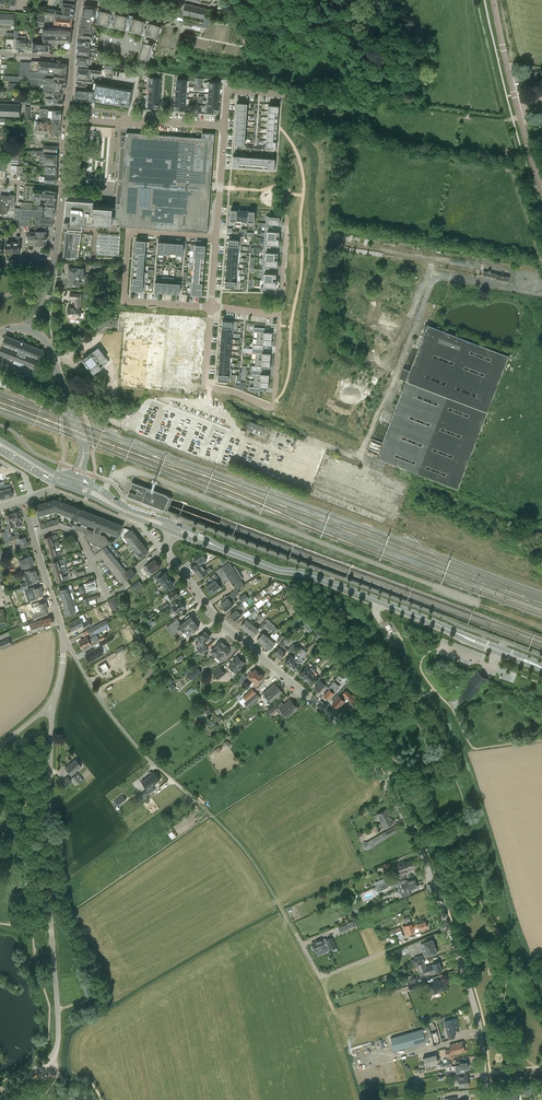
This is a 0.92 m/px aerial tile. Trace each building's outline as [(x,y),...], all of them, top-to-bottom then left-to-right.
[(60,1),(58,0),(37,0),(35,14),(37,14),(45,14),(72,18),(73,18),(75,1),(75,0),(60,0),(60,1)] [(217,11),(223,12),(223,8),(225,0),(219,0),(217,11)] [(196,6),(185,3),(183,14),(185,15),(204,19),(206,9),(196,6)] [(81,18),(90,19),(95,20),(96,7),(92,7),(92,6),(86,5),(84,7),(82,18),(81,18)] [(111,18),(113,14),(112,14),(113,11),(99,8),(99,11),(98,11),(97,15),(98,15),(96,20),(110,23),(111,18)] [(129,14),(116,11),(115,14),(114,19),(113,24),(127,27),(128,22),(129,17),(129,14)] [(14,24),(14,14),(0,13),(0,23),(14,24)] [(71,26),(72,26),(72,18),(45,14),(37,14),(36,21),(44,22),(44,20),(52,21),(53,20),(55,20),(54,23),(71,26)] [(133,15),(132,18),(131,23),(130,28),(143,32),(144,27),(145,27),(146,22),(147,19),(133,15)] [(79,30),(83,31),(88,31),(87,34),(93,34),(93,32),(96,32),(96,28),(95,28),(95,27),(95,25),(95,23),(88,22),(88,20),(90,21),(90,19),(81,18),(80,18),(79,26),(79,30)] [(162,27),(163,24),(149,20),(148,23),(147,28),(145,33),(159,37),(160,32),(161,32),(162,27)] [(44,25),(44,22),(36,21),(36,30),(38,30),(39,25),(44,25)] [(201,31),(202,24),(183,21),(181,27),(201,31)] [(44,34),(44,39),(50,39),(50,42),(61,42),(61,47),(69,48),(69,47),(70,46),(70,42),(71,35),(72,29),(59,28),(44,28),(44,34)] [(83,31),(79,30),(78,38),(94,40),(93,34),(87,34),(88,31),(83,31)] [(26,42),(26,36),(18,36),(18,39),(17,39),(16,48),(21,49),(21,48),(26,48),(26,45),(29,45),(29,43),(30,42),(26,42)] [(155,41),(147,38),(146,38),(140,59),(148,62),(155,41)] [(30,49),(32,50),(49,51),(50,42),(50,39),(44,39),(43,41),(33,40),(32,44),(29,43),(29,45),(29,49),(30,49)] [(93,56),(77,54),(77,55),(77,56),(76,57),(77,58),(77,59),(77,62),(76,64),(77,64),(88,66),(88,64),(92,65),(92,62),(93,62),(93,56)] [(45,61),(45,62),(39,61),(31,61),(31,62),(30,71),(48,72),(49,62),(47,62),(47,61),(45,61)] [(29,76),(30,71),(31,62),(20,62),(19,76),(29,76)] [(49,62),(48,72),(67,74),(67,64),(59,63),(49,62)] [(77,77),(91,79),(92,79),(93,74),(100,75),(101,70),(78,67),(77,77)] [(47,92),(63,93),(63,90),(65,90),(66,85),(66,79),(48,78),(48,72),(30,71),(29,76),(19,76),(4,75),(3,80),(10,81),(17,82),(22,82),(43,84),(43,91),(47,92)] [(76,87),(75,99),(89,100),(89,99),(95,100),(95,101),(118,106),(121,89),(95,84),(94,89),(87,88),(76,87)] [(63,93),(47,92),(46,103),(63,105),(64,99),(63,99),(63,93)] [(20,104),(0,103),(0,116),(20,116),(20,104)] [(39,119),(61,121),(62,110),(40,108),(39,119)] [(42,121),(41,121),(37,120),(36,132),(44,133),(44,132),(52,133),(52,136),(59,137),(61,121),(46,120),(46,121),(42,121)] [(135,227),(144,227),(208,232),(212,173),(215,134),(202,133),(202,137),(134,133),(126,132),(126,135),(121,135),(118,176),(118,179),(116,203),(113,203),(113,202),(113,203),(102,202),(102,199),(97,199),(96,204),(94,204),(94,199),(68,197),(67,197),(65,225),(83,227),(83,223),(111,225),(119,225),(122,226),(125,226),(127,226),(130,226),(132,226),(135,227)] [(41,164),(57,164),(57,154),(57,155),(47,154),(48,151),(37,151),(37,155),(41,156),(41,164)] [(20,152),(7,156),(7,164),(19,165),(20,152)] [(45,173),(57,174),(57,165),(52,165),(51,165),(49,165),(49,164),(48,164),(48,165),(46,164),(45,173)] [(46,174),(45,177),(40,176),(39,181),(57,183),(57,175),(46,174)] [(40,204),(41,202),(41,198),(47,198),(47,203),(55,203),(56,191),(34,189),(33,197),(37,197),(37,198),(36,198),(36,199),(35,203),(39,203),(40,204)] [(10,196),(0,195),(0,200),(0,209),(9,210),(9,204),(15,205),(15,195),(10,195),(10,196)] [(39,203),(35,203),(32,203),(22,202),(21,208),(15,207),(15,219),(20,219),(20,220),(23,220),(27,220),(30,220),(30,217),(36,218),(36,227),(42,227),(42,226),(46,226),(52,226),(53,215),(54,215),(55,209),(46,208),(46,207),(45,206),(45,207),(43,207),(43,206),(39,206),(39,203)] [(272,224),(279,225),(279,217),(266,216),(265,227),(272,228),(272,224)] [(46,231),(46,226),(42,226),(42,227),(36,227),(35,227),(35,231),(29,231),(29,244),(47,244),(47,231),(46,231)] [(279,239),(279,232),(271,232),(272,228),(265,227),(264,238),(279,239)] [(66,231),(64,255),(79,257),(82,233),(75,233),(75,232),(73,232),(66,231)] [(120,255),(121,234),(98,232),(97,254),(120,255)] [(7,235),(5,235),(6,242),(6,253),(13,252),(13,242),(9,242),(8,234),(7,234),(7,235)] [(264,238),(263,249),(270,249),(270,245),(278,246),(279,239),(264,238)] [(270,249),(263,249),(262,259),(277,260),(278,253),(270,253),(270,249)] [(269,266),(277,267),(277,260),(262,259),(261,270),(268,270),(269,266)] [(80,281),(80,278),(84,278),(84,267),(69,268),(70,285),(80,285),(79,281),(80,281)] [(263,281),(263,280),(275,281),(276,274),(268,274),(268,270),(261,270),(261,280),(263,281)] [(497,277),(496,278),(510,280),(511,275),(484,271),(483,275),(497,277)] [(275,281),(263,280),(263,281),(263,287),(260,287),(260,291),(267,291),(267,287),(275,288),(275,281)] [(71,308),(71,306),(68,306),(68,316),(75,316),(75,318),(80,318),(80,309),(81,309),(82,294),(70,293),(70,298),(76,298),(75,308),(71,308)] [(201,317),(128,312),(123,377),(196,383),(201,317)] [(397,465),(402,467),(458,488),(509,355),(427,324),(410,370),(404,368),(400,378),(406,380),(377,457),(397,465)] [(272,328),(260,327),(260,334),(257,334),(257,338),(264,339),(264,335),(271,335),(272,328)] [(27,343),(23,341),(19,340),(7,335),(0,352),(0,354),(7,356),(36,367),(43,349),(27,343)] [(98,347),(98,348),(82,359),(90,370),(93,374),(101,368),(99,364),(101,362),(100,362),(106,358),(118,349),(110,338),(98,347)] [(259,342),(258,349),(270,350),(271,343),(263,343),(264,339),(257,338),(256,342),(259,342)] [(270,350),(258,349),(258,355),(255,355),(255,359),(262,360),(262,356),(270,356),(270,350)] [(257,363),(257,370),(269,371),(269,364),(262,364),(262,360),(255,359),(255,363),(257,363)] [(269,371),(257,370),(256,376),(254,376),(253,380),(260,381),(261,377),(268,377),(269,371)] [(256,385),(255,392),(266,393),(267,385),(260,385),(260,381),(253,380),(253,384),(256,385)] [(261,434),(265,426),(250,420),(247,429),(261,434)] [(132,482),(127,495),(146,503),(160,508),(168,510),(168,509),(170,506),(170,504),(171,502),(172,500),(172,499),(172,498),(173,498),(173,497),(171,496),(132,482)] [(13,495),(11,487),(1,489),(0,486),(0,499),(13,495)] [(102,530),(119,536),(123,525),(83,509),(76,506),(76,507),(64,502),(60,500),(56,499),(52,500),(48,501),(35,505),(38,516),(56,510),(72,517),(79,520),(95,526),(93,531),(77,525),(75,528),(85,532),(87,534),(84,536),(89,542),(91,540),(95,546),(98,543),(102,549),(103,549),(108,545),(110,543),(105,536),(101,534),(102,530)] [(12,521),(14,521),(15,523),(16,523),(16,525),(22,524),(18,511),(10,513),(12,521)] [(12,521),(10,513),(5,515),(7,525),(5,526),(9,537),(11,536),(8,527),(13,526),(12,521)] [(5,531),(2,532),(5,544),(10,542),(9,537),(5,526),(4,527),(5,531)] [(126,542),(136,535),(132,529),(124,535),(127,538),(124,540),(126,542)] [(20,538),(18,534),(16,534),(11,536),(9,537),(10,542),(10,543),(16,541),(17,544),(20,543),(21,546),(27,544),(25,536),(20,538)] [(46,543),(53,540),(53,539),(58,537),(57,534),(52,535),(51,535),(44,537),(46,543)] [(136,535),(126,542),(126,543),(125,543),(127,546),(126,547),(129,549),(133,546),(140,540),(136,535)] [(133,546),(135,548),(130,552),(132,555),(144,545),(140,540),(133,546)] [(59,544),(47,548),(49,552),(56,550),(61,549),(59,544)] [(108,556),(113,552),(108,545),(103,549),(108,556)] [(144,545),(132,555),(134,558),(139,554),(141,556),(149,551),(144,545)] [(114,563),(119,559),(113,552),(108,556),(114,563)] [(192,566),(194,569),(194,570),(195,571),(196,571),(196,572),(203,566),(202,564),(207,561),(207,557),(203,552),(193,559),(196,563),(192,566)] [(17,556),(21,569),(26,567),(25,566),(33,564),(31,555),(23,558),(22,555),(17,556)] [(60,565),(60,563),(65,562),(64,558),(59,560),(51,562),(53,567),(60,565)] [(153,561),(152,560),(140,570),(146,578),(161,566),(155,559),(153,561)] [(117,567),(123,574),(128,570),(126,567),(127,566),(124,562),(122,563),(117,567)] [(235,565),(232,566),(230,562),(218,569),(223,576),(226,574),(236,590),(244,584),(241,580),(244,578),(235,565)] [(54,572),(67,569),(65,563),(60,565),(53,567),(54,572)] [(203,566),(196,572),(197,573),(196,574),(197,575),(198,575),(201,578),(212,569),(210,566),(206,570),(203,566)] [(129,578),(130,578),(136,573),(131,567),(125,573),(124,574),(128,579),(129,578)] [(55,577),(63,575),(63,573),(68,572),(67,569),(54,572),(55,577)] [(33,580),(38,578),(35,570),(30,571),(29,570),(25,571),(26,574),(24,575),(26,582),(33,580)] [(158,578),(160,580),(156,583),(158,586),(169,578),(165,572),(163,573),(161,570),(153,576),(155,579),(158,578)] [(209,578),(212,582),(206,586),(212,593),(218,589),(219,590),(221,588),(216,580),(219,577),(215,573),(209,578)] [(169,578),(158,586),(160,589),(164,586),(167,589),(174,584),(169,578)] [(37,587),(36,585),(29,587),(30,592),(34,590),(36,596),(43,594),(40,586),(37,587)] [(91,586),(80,590),(81,593),(86,591),(92,589),(97,588),(96,585),(91,586)] [(71,589),(69,590),(68,587),(59,589),(61,596),(70,593),(72,592),(71,589)] [(168,594),(165,596),(170,602),(172,600),(173,600),(180,595),(177,592),(178,591),(175,588),(168,594)] [(63,602),(72,599),(70,593),(61,596),(63,602)] [(246,593),(239,597),(242,602),(249,598),(246,593)] [(99,594),(83,599),(84,602),(96,599),(100,597),(99,594)] [(227,596),(228,598),(221,603),(226,610),(233,604),(230,600),(233,597),(230,594),(227,596)] [(258,608),(269,600),(267,598),(266,596),(255,604),(257,606),(256,606),(258,608)] [(108,602),(113,611),(120,607),(115,598),(108,602)] [(65,608),(74,606),(72,599),(63,602),(65,608)] [(185,607),(185,606),(185,605),(184,604),(183,604),(181,600),(176,604),(176,603),(172,606),(173,607),(169,609),(171,613),(175,610),(177,613),(185,607)] [(35,607),(39,606),(41,612),(48,609),(45,601),(40,603),(39,601),(34,603),(35,607)] [(161,611),(170,605),(167,602),(158,608),(161,611)] [(238,611),(242,608),(243,609),(245,607),(242,602),(235,608),(236,609),(230,615),(235,620),(241,615),(238,611)] [(74,606),(65,608),(67,615),(76,612),(74,606)] [(256,612),(255,610),(251,613),(246,616),(248,617),(241,626),(247,631),(254,622),(251,619),(256,612)] [(185,617),(187,619),(179,625),(183,630),(184,631),(188,636),(199,627),(194,621),(195,621),(189,614),(185,617)] [(31,629),(43,626),(52,623),(50,616),(41,619),(41,620),(29,623),(31,629)] [(84,624),(86,629),(92,625),(89,619),(83,622),(80,618),(69,623),(73,630),(84,624)] [(109,618),(103,622),(103,621),(97,624),(83,632),(85,635),(89,633),(91,636),(110,626),(108,622),(110,620),(109,618)] [(262,629),(265,626),(269,621),(269,620),(267,618),(264,621),(259,627),(262,629)] [(307,621),(303,625),(310,632),(314,627),(307,621)] [(166,627),(173,635),(179,630),(177,628),(172,622),(166,627)] [(254,622),(247,631),(253,635),(259,629),(256,627),(257,625),(254,622)] [(198,647),(197,648),(199,651),(206,646),(204,643),(207,641),(206,640),(210,637),(209,636),(210,635),(208,634),(205,631),(198,637),(200,640),(196,643),(198,647)] [(264,644),(270,636),(267,633),(265,635),(263,632),(258,639),(264,644)] [(97,634),(88,639),(87,636),(82,639),(83,640),(79,641),(83,648),(91,644),(99,639),(97,634)] [(99,642),(102,646),(114,639),(112,635),(99,642)] [(270,636),(264,644),(270,649),(277,641),(270,636)] [(0,642),(0,645),(2,648),(12,644),(9,638),(0,642)] [(285,646),(289,641),(286,638),(282,642),(282,641),(275,649),(277,650),(274,653),(281,658),(288,649),(285,646)] [(214,647),(210,652),(215,656),(216,656),(226,645),(221,640),(214,647)] [(288,650),(290,652),(298,644),(297,642),(295,644),(294,643),(288,650)] [(221,661),(225,656),(231,650),(226,645),(216,656),(215,656),(221,661)] [(125,649),(123,646),(114,651),(116,654),(125,649)] [(201,654),(208,649),(206,646),(199,651),(201,654)] [(101,655),(103,653),(99,647),(85,655),(86,656),(85,656),(87,661),(88,660),(89,661),(96,658),(101,655)] [(285,661),(286,662),(286,663),(287,664),(288,664),(290,666),(296,659),(301,654),(305,650),(302,648),(296,654),(293,657),(291,654),(285,661)] [(290,666),(293,669),(295,671),(295,670),(296,671),(302,664),(299,661),(301,659),(308,652),(305,650),(301,654),(296,659),(290,666)] [(118,655),(106,662),(98,666),(102,673),(106,671),(107,673),(111,671),(110,668),(122,661),(118,655)] [(229,666),(236,672),(245,662),(238,656),(229,666)] [(299,674),(300,674),(300,675),(301,676),(302,676),(305,678),(315,667),(313,665),(309,670),(305,667),(299,674)] [(191,680),(202,672),(198,666),(187,674),(191,680)] [(315,667),(305,678),(308,681),(308,682),(309,683),(310,683),(316,676),(313,673),(317,668),(315,667)] [(212,672),(218,679),(220,677),(222,676),(217,669),(212,672)] [(256,670),(255,669),(253,672),(251,670),(247,675),(248,675),(247,676),(244,673),(238,680),(242,683),(246,678),(249,681),(251,678),(254,680),(260,673),(259,672),(260,672),(257,669),(256,670)] [(344,671),(340,675),(345,680),(349,676),(344,671)] [(460,693),(471,702),(488,679),(478,671),(460,693)] [(260,673),(254,680),(256,682),(253,685),(258,688),(264,680),(262,679),(264,676),(263,676),(264,675),(261,673),(260,673)] [(322,681),(327,676),(325,673),(319,678),(320,679),(317,682),(317,683),(314,687),(319,691),(326,684),(322,681)] [(265,694),(263,696),(263,697),(266,701),(268,701),(269,700),(271,701),(282,692),(275,683),(264,693),(265,694)] [(329,688),(329,689),(324,695),(328,699),(334,693),(332,691),(335,688),(332,685),(329,688)] [(253,688),(243,697),(246,700),(256,692),(253,688)] [(335,705),(338,708),(342,703),(343,704),(345,701),(347,698),(352,702),(356,698),(346,689),(342,693),(344,695),(342,698),(340,696),(333,703),(333,704),(335,706),(335,705)] [(244,706),(246,705),(248,707),(260,697),(256,692),(246,700),(242,704),(244,706)] [(279,707),(287,717),(294,711),(293,710),(297,707),(290,699),(279,707)] [(276,704),(268,711),(271,715),(279,709),(276,704)] [(65,768),(71,775),(81,766),(75,759),(65,768)] [(140,795),(138,793),(135,796),(139,801),(155,789),(152,786),(160,780),(154,771),(142,781),(148,789),(147,790),(146,789),(140,795)] [(71,778),(77,785),(83,779),(77,773),(71,778)] [(119,805),(127,799),(123,794),(115,800),(116,801),(113,804),(115,807),(117,810),(120,808),(118,806),(119,805)] [(377,814),(385,827),(394,822),(386,808),(377,814)] [(386,831),(364,844),(368,850),(376,846),(375,845),(389,837),(390,836),(397,832),(394,827),(386,831)] [(400,870),(397,871),(398,876),(405,874),(407,873),(406,870),(415,867),(413,859),(405,862),(405,861),(397,864),(400,870)] [(405,874),(398,876),(399,879),(395,881),(400,894),(402,897),(411,894),(409,890),(418,887),(414,877),(406,880),(405,877),(406,876),(405,874)] [(378,891),(388,887),(386,882),(376,886),(378,891)] [(406,925),(403,926),(406,935),(415,932),(414,930),(419,928),(420,930),(428,927),(425,921),(417,923),(417,924),(413,925),(412,923),(406,925)] [(392,937),(402,933),(400,927),(390,931),(392,937)] [(313,945),(312,946),(311,947),(312,949),(313,949),(314,949),(315,951),(320,949),(322,954),(327,952),(327,951),(330,950),(336,947),(332,937),(326,940),(328,944),(324,945),(322,939),(312,943),(313,945)] [(424,942),(424,943),(427,951),(424,952),(423,952),(425,956),(424,956),(425,956),(428,955),(429,955),(436,952),(436,953),(437,952),(435,948),(436,947),(435,944),(434,944),(432,940),(432,939),(432,940),(424,942)] [(390,954),(392,960),(402,957),(399,950),(390,954)] [(423,955),(414,958),(416,963),(424,960),(423,955)] [(426,975),(436,972),(442,970),(439,961),(433,963),(433,964),(427,966),(424,960),(416,963),(418,968),(421,977),(426,975)] [(412,978),(411,975),(408,976),(411,984),(417,982),(415,977),(412,978)] [(431,983),(435,992),(447,988),(444,978),(431,983)] [(417,988),(427,985),(426,980),(415,983),(417,988)] [(444,1021),(449,1038),(455,1036),(453,1029),(459,1028),(457,1018),(444,1021)] [(440,1043),(434,1022),(428,1024),(429,1027),(432,1040),(434,1045),(440,1043)] [(394,1050),(426,1041),(422,1029),(391,1038),(394,1050)] [(446,1052),(447,1055),(465,1050),(463,1041),(449,1044),(451,1050),(446,1052)] [(436,1054),(423,1057),(426,1068),(436,1065),(436,1063),(438,1062),(436,1054)] [(456,1071),(457,1073),(465,1072),(465,1069),(468,1068),(468,1065),(468,1063),(468,1062),(463,1062),(463,1061),(456,1062),(456,1063),(455,1063),(455,1065),(456,1065),(456,1071)] [(465,1074),(455,1075),(455,1083),(459,1082),(459,1087),(469,1086),(468,1077),(465,1078),(465,1074)]
